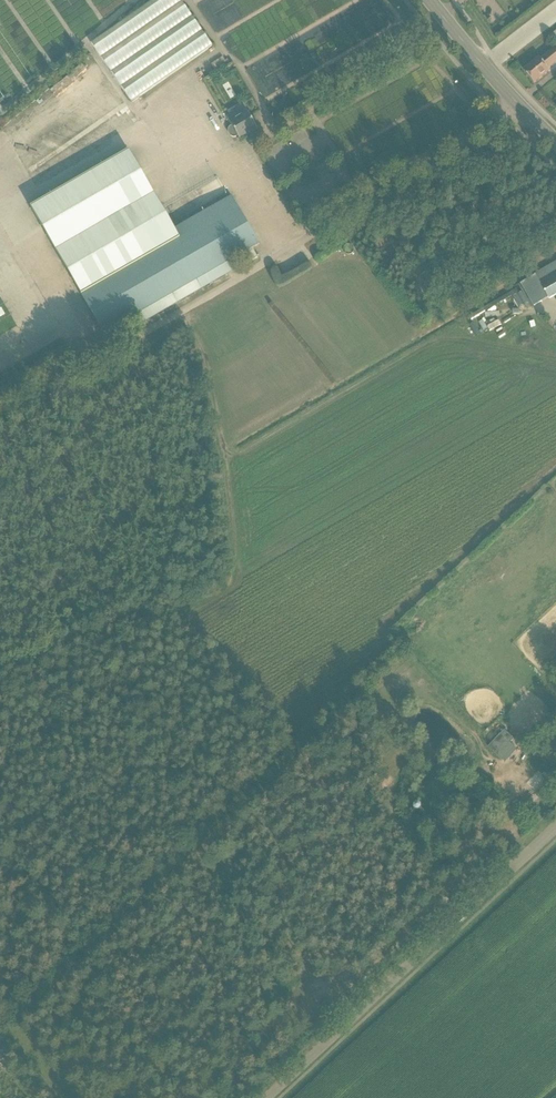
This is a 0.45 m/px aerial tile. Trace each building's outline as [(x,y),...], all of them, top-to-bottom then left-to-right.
[(181,0),(156,0),(92,44),(133,102),(213,46),(181,0)] [(543,76),(549,71),(547,69),(555,62),(555,48),(540,61),(538,58),(532,63),(524,70),(534,83),(543,76)] [(227,117),(232,126),(229,128),(228,128),(228,130),(228,131),(228,133),(229,134),(231,136),(232,137),(234,137),(235,137),(237,136),(239,139),(257,129),(252,119),(247,112),(242,104),(236,107),(231,110),(228,112),(230,116),(227,117)] [(276,132),(265,139),(266,141),(268,145),(280,138),(277,134),(276,132)] [(32,206),(78,285),(105,333),(249,250),(259,245),(232,197),(222,202),(174,230),(129,151),(32,206)] [(30,154),(28,159),(40,163),(42,158),(30,154)] [(9,165),(8,170),(37,178),(38,173),(9,165)] [(22,219),(29,232),(41,225),(33,212),(22,219)] [(538,281),(549,299),(555,295),(555,272),(538,281)] [(489,747),(506,763),(518,749),(501,734),(489,747)]
